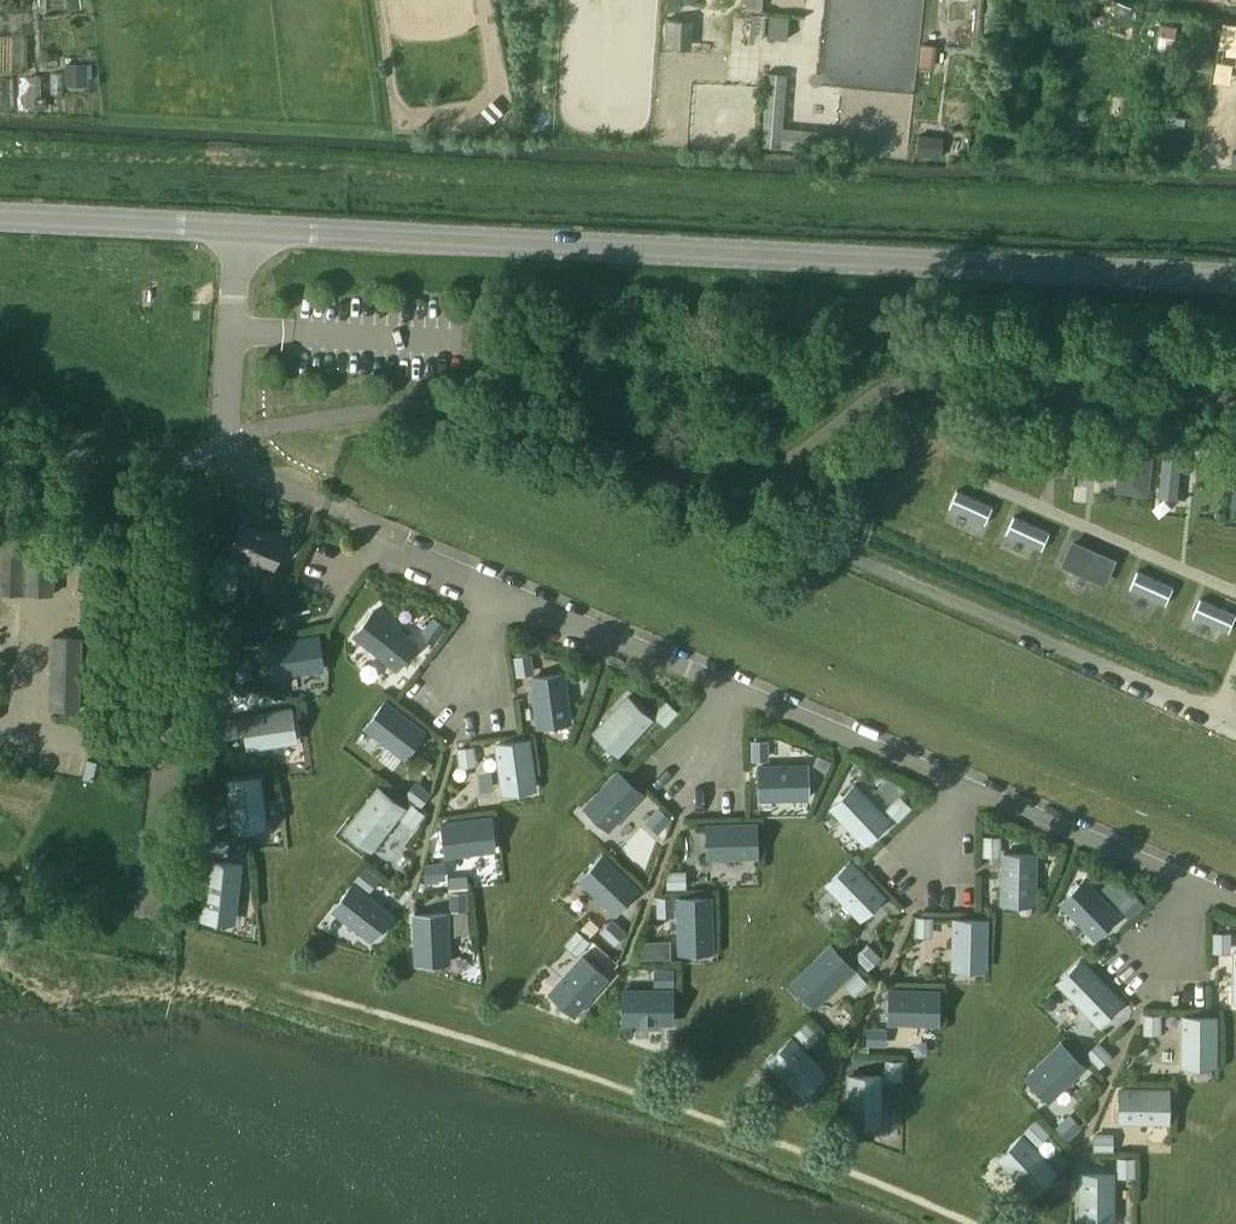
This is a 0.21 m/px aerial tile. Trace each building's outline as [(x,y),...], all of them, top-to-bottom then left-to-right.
[(927,13),(926,42),(940,42),(942,13),(927,13)] [(1161,23),(1159,35),(1174,37),(1176,25),(1161,23)] [(1159,36),(1155,55),(1169,58),(1172,38),(1159,36)] [(1221,54),(1235,56),(1235,46),(1235,39),(1223,37),(1221,54)] [(784,74),(766,73),(760,145),(779,147),(784,74)] [(827,132),(783,128),(781,148),(826,152),(827,132)] [(919,135),(916,154),(940,157),(941,145),(930,144),(930,136),(919,135)] [(260,527),(265,513),(248,507),(243,520),(240,519),(224,560),(228,561),(231,553),(272,570),(284,537),(260,527)] [(56,535),(0,533),(0,593),(54,595),(56,535)] [(278,605),(291,575),(276,568),(263,599),(278,605)] [(396,668),(416,643),(374,610),(354,635),(396,668)] [(437,640),(446,629),(434,620),(425,631),(437,640)] [(79,710),(82,637),(50,636),(48,709),(79,710)] [(275,675),(323,668),(318,636),(270,643),(275,675)] [(517,672),(532,670),(530,656),(515,658),(517,672)] [(236,679),(250,677),(248,662),(233,665),(236,679)] [(538,726),(570,721),(563,673),(532,677),(538,726)] [(617,753),(651,718),(627,696),(594,732),(617,753)] [(404,756),(423,731),(385,701),(365,726),(404,756)] [(666,722),(676,712),(665,702),(655,712),(666,722)] [(247,747),(296,740),(291,709),(243,716),(247,747)] [(221,737),(236,735),(234,721),(219,723),(221,737)] [(503,792),(534,788),(528,739),(496,744),(503,792)] [(753,756),(767,756),(767,741),(752,741),(753,756)] [(460,764),(475,762),(473,747),(458,749),(460,764)] [(759,798),(808,797),(807,765),(758,766),(759,798)] [(608,828),(645,788),(622,766),(585,807),(608,828)] [(260,777),(224,780),(231,832),(268,828),(260,777)] [(419,806),(428,794),(417,785),(408,796),(419,806)] [(865,842),(888,820),(854,785),(831,807),(865,842)] [(371,849),(404,807),(379,788),(346,830),(371,849)] [(653,814),(663,804),(652,794),(642,805),(653,814)] [(899,817),(910,807),(899,797),(889,807),(899,817)] [(413,826),(422,814),(411,805),(401,817),(413,826)] [(226,824),(224,810),(210,812),(211,826),(226,824)] [(446,855),(494,849),(490,817),(442,823),(446,855)] [(708,857),(757,855),(756,824),(707,825),(708,857)] [(687,841),(701,841),(701,827),(686,827),(687,841)] [(999,852),(999,838),(985,838),(984,852),(999,852)] [(224,856),(225,841),(211,840),(209,854),(224,856)] [(1034,903),(1035,854),(1003,853),(1002,902),(1034,903)] [(637,890),(602,855),(586,872),(583,872),(579,877),(579,879),(584,884),(586,884),(615,912),(637,890)] [(233,922),(240,864),(209,860),(202,919),(233,922)] [(860,918),(883,896),(849,861),(827,883),(860,918)] [(427,880),(442,878),(440,863),(425,865),(427,880)] [(367,889),(376,877),(365,868),(356,880),(367,889)] [(1061,902),(1095,937),(1117,915),(1084,880),(1061,902)] [(391,914),(352,884),(338,902),(336,903),(331,908),(332,911),(337,915),(340,915),(371,940),(391,914)] [(451,908),(466,908),(465,893),(451,893),(451,908)] [(1131,914),(1142,904),(1132,893),(1121,903),(1131,914)] [(678,898),(680,952),(712,950),(710,897),(678,898)] [(658,914),(673,914),(673,899),(658,900),(658,914)] [(417,963),(448,962),(446,913),(414,914),(417,963)] [(931,933),(931,918),(917,918),(917,932),(931,933)] [(985,968),(986,919),(954,919),(953,968),(985,968)] [(614,943),(624,932),(613,922),(603,933),(614,943)] [(578,952),(588,941),(577,931),(567,942),(578,952)] [(1214,949),(1229,949),(1229,934),(1214,934),(1214,949)] [(814,1005),(853,968),(831,945),(792,982),(814,1005)] [(868,967),(879,957),(869,947),(858,957),(868,967)] [(574,1014),(606,977),(583,956),(550,993),(574,1014)] [(1080,959),(1058,981),(1098,1023),(1121,1001),(1080,959)] [(656,983),(671,983),(670,969),(656,969),(656,983)] [(856,993),(867,983),(857,972),(846,982),(856,993)] [(672,1022),(672,990),(623,990),(623,1022),(672,1022)] [(938,1023),(938,991),(889,990),(889,1021),(938,1023)] [(1144,1031),(1159,1031),(1158,1016),(1144,1016),(1144,1031)] [(1214,1065),(1215,1016),(1182,1016),(1183,1065),(1214,1065)] [(806,1044),(816,1034),(806,1023),(796,1033),(806,1044)] [(882,1044),(883,1029),(868,1029),(868,1043),(882,1044)] [(825,1073),(791,1037),(775,1053),(772,1053),(767,1058),(767,1060),(772,1065),(775,1065),(802,1094),(825,1073)] [(1048,1100),(1083,1066),(1061,1043),(1026,1077),(1048,1100)] [(1099,1044),(1089,1054),(1099,1065),(1110,1055),(1099,1044)] [(886,1075),(901,1075),(901,1061),(886,1061),(886,1075)] [(880,1126),(882,1124),(882,1117),(880,1115),(881,1075),(849,1075),(848,1124),(871,1124),(873,1126),(880,1126)] [(1119,1120),(1168,1121),(1168,1090),(1120,1089),(1119,1120)] [(1068,1117),(1057,1127),(1068,1137),(1078,1127),(1068,1117)] [(1046,1132),(1036,1121),(1025,1131),(1036,1142),(1046,1132)] [(1109,1149),(1110,1134),(1095,1134),(1095,1149),(1109,1149)] [(1023,1138),(1021,1135),(1005,1151),(1002,1151),(997,1156),(997,1159),(1002,1164),(1005,1164),(1025,1185),(1025,1188),(1030,1194),(1033,1194),(1039,1189),(1039,1186),(1055,1170),(1031,1146),(1031,1143),(1026,1138),(1023,1138)] [(1118,1173),(1133,1173),(1133,1159),(1118,1159),(1118,1173)] [(1112,1222),(1112,1173),(1081,1173),(1081,1222),(1112,1222)]
